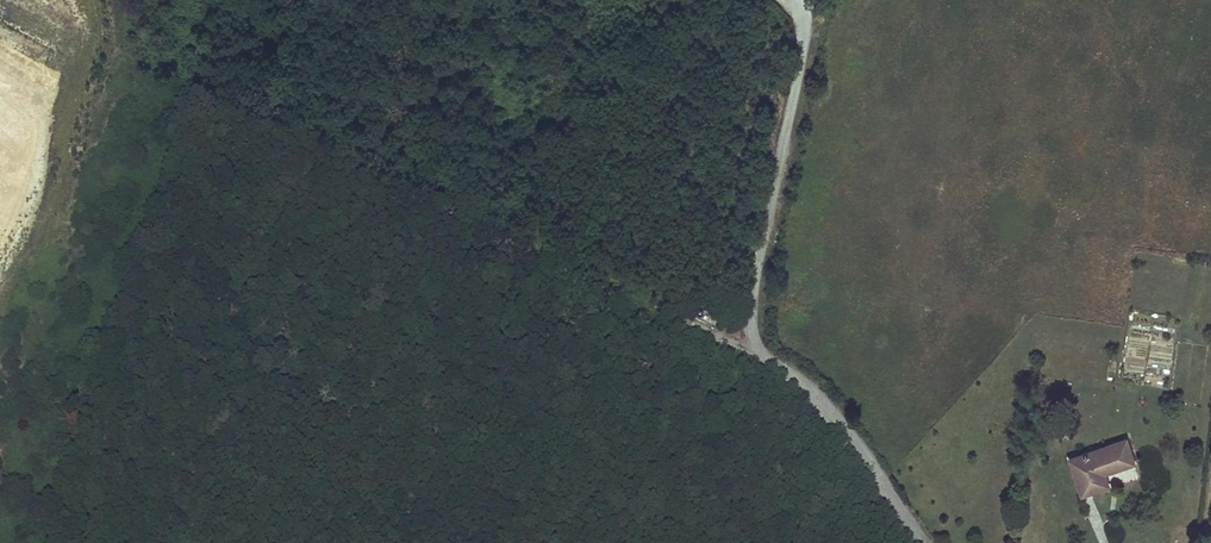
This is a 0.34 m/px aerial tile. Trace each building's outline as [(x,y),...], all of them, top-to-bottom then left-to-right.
[(1108,486),(1106,480),(1103,473),(1103,470),(1108,468),(1110,471),(1133,463),(1125,440),(1070,459),(1082,495),(1108,486)]
